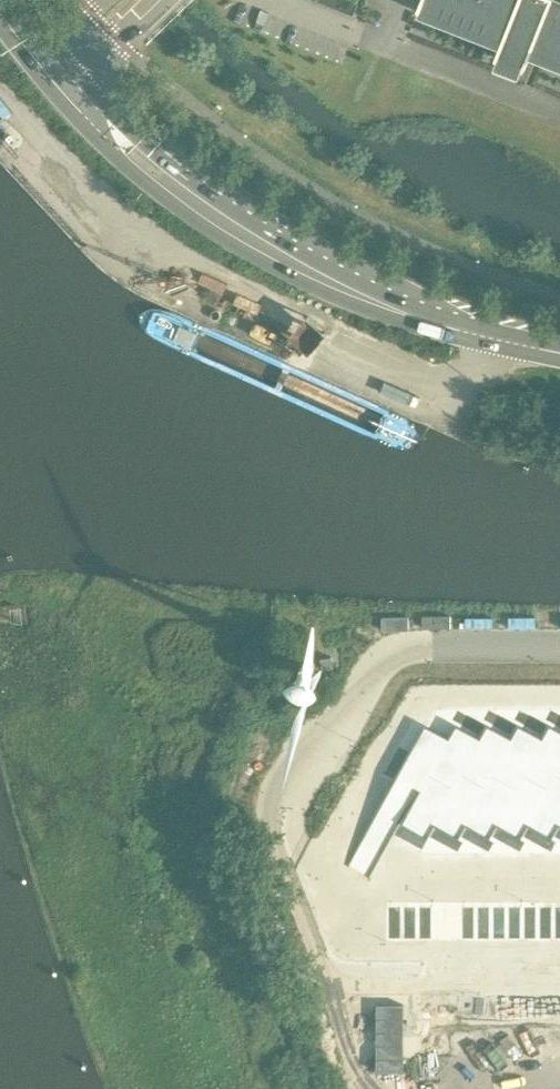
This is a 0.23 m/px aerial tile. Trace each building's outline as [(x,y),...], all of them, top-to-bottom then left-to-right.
[(533,60),(559,71),(559,0),(422,0),(418,9),(421,10),(418,18),(502,50),(498,59),(501,61),(498,71),(522,80),(525,71),(528,72),(533,60)] [(321,659),(322,670),(333,668),(332,657),(321,659)] [(301,664),(301,667),(302,670),(304,673),(308,674),(311,673),(314,671),(316,668),(316,665),(315,663),(314,660),(311,659),(309,658),(307,658),(304,659),(302,661),(301,664)] [(394,784),(418,798),(404,823),(427,836),(435,823),(459,836),(466,823),(490,836),(497,823),(521,836),(528,823),(552,836),(559,823),(559,824),(559,731),(551,726),(543,739),(520,726),(512,739),(488,726),(481,739),(457,726),(450,739),(426,726),(394,784)] [(404,1005),(377,1004),(376,1072),(404,1072),(404,1005)]
